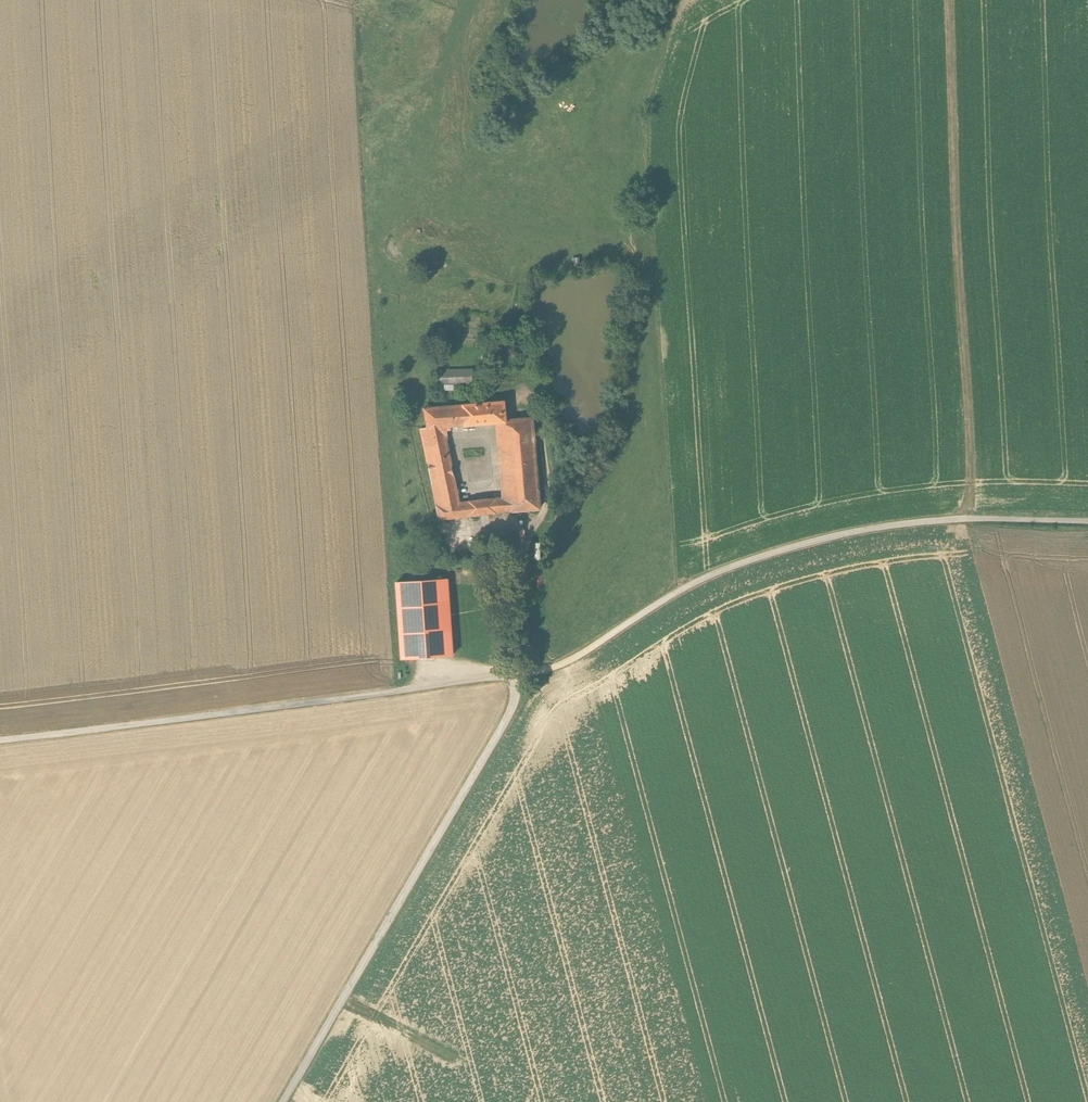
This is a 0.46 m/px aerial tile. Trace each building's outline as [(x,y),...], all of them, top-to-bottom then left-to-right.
[(473,370),(435,371),(435,385),(473,384),(473,370)] [(504,402),(424,409),(428,428),(443,426),(497,422),(506,421),(504,402)] [(506,421),(497,422),(499,441),(509,440),(516,498),(507,499),(459,504),(443,426),(428,428),(421,429),(440,519),(499,512),(540,509),(538,491),(543,491),(542,484),(538,485),(532,419),(506,421)] [(509,440),(499,441),(507,499),(516,498),(509,440)] [(453,653),(447,578),(394,581),(399,657),(453,653)] [(536,600),(523,602),(524,612),(537,610),(536,600)]
